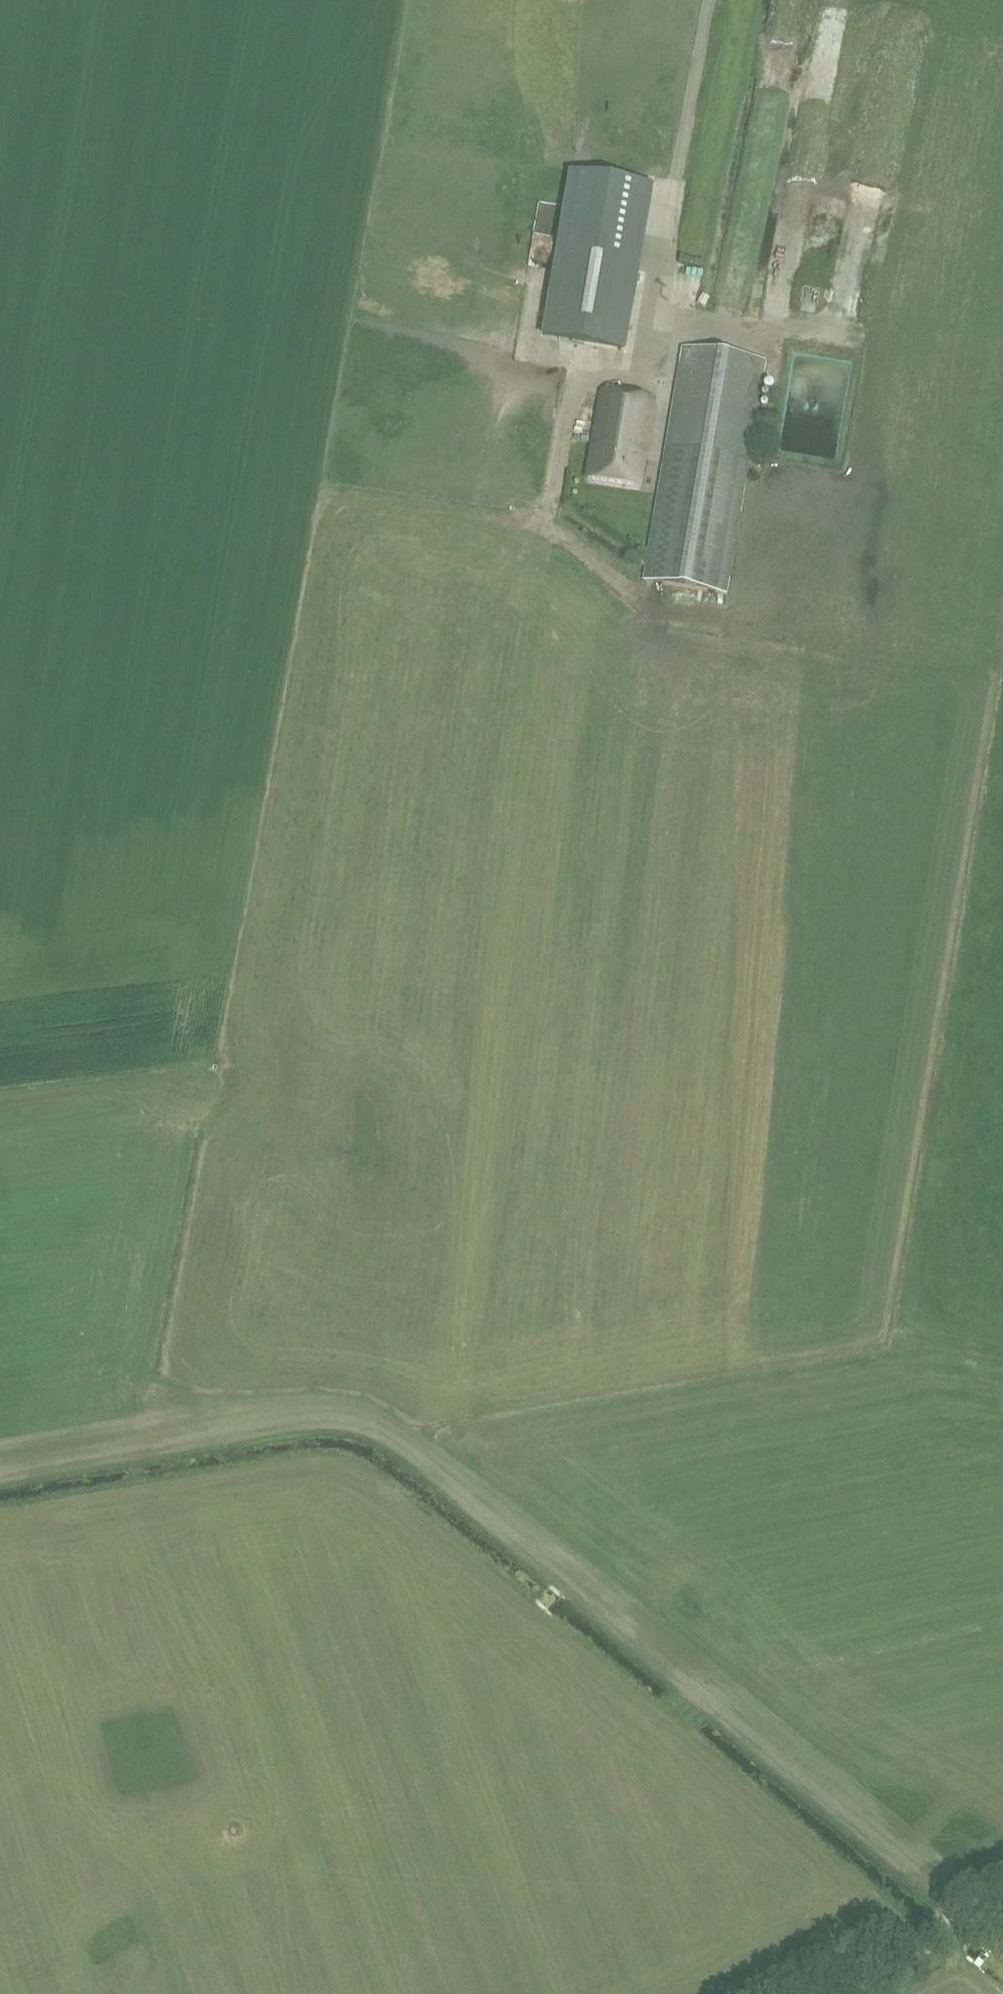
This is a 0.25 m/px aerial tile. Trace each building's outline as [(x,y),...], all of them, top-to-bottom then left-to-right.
[(615,355),(643,191),(564,178),(537,342),(615,355)] [(682,348),(663,463),(644,582),(726,595),(765,362),(682,348)] [(639,487),(654,400),(601,391),(587,479),(639,487)]
